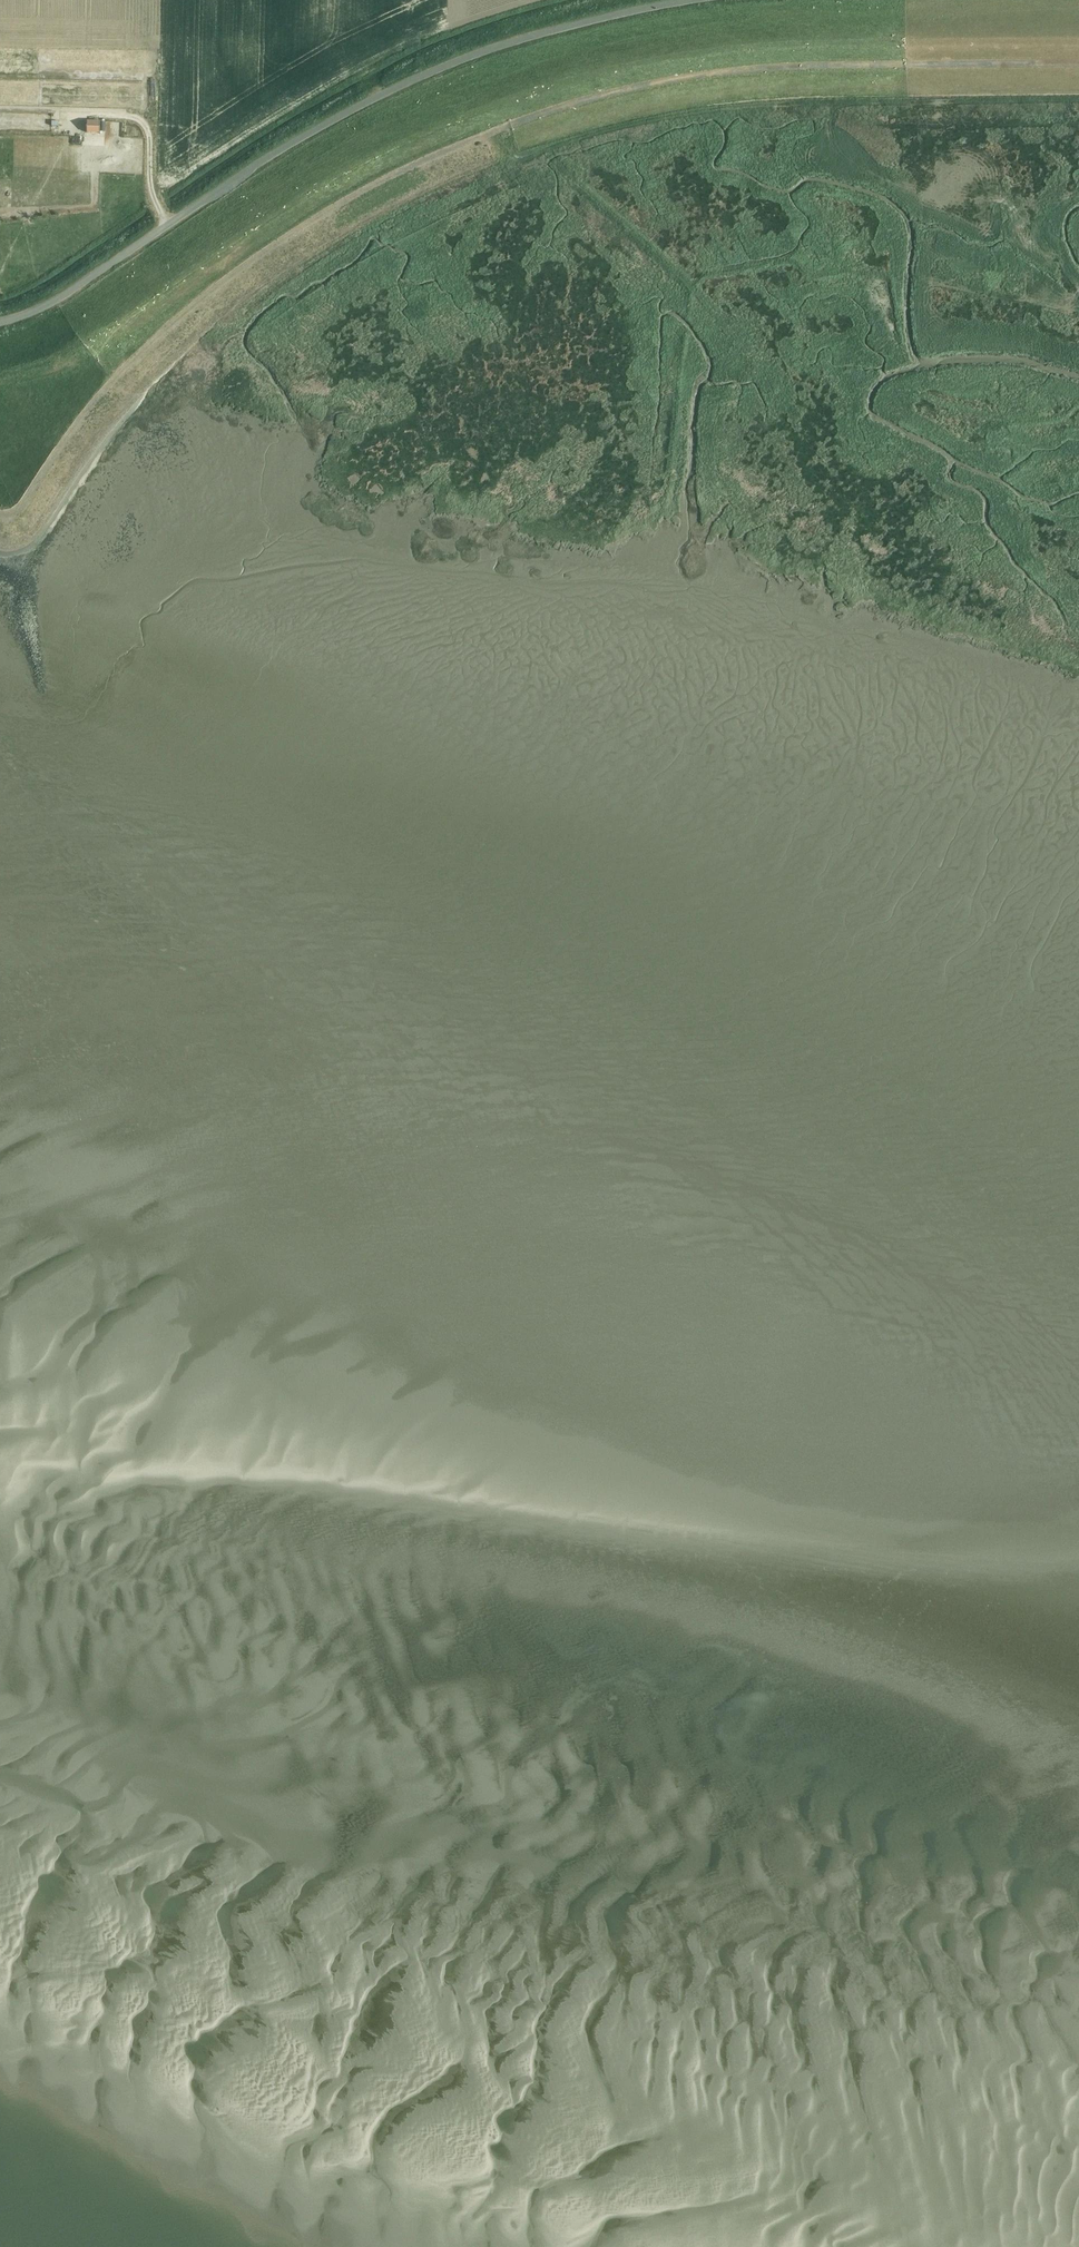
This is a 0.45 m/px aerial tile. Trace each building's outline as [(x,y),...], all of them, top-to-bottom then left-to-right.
[(99,119),(86,119),(86,132),(99,132),(99,119)]
